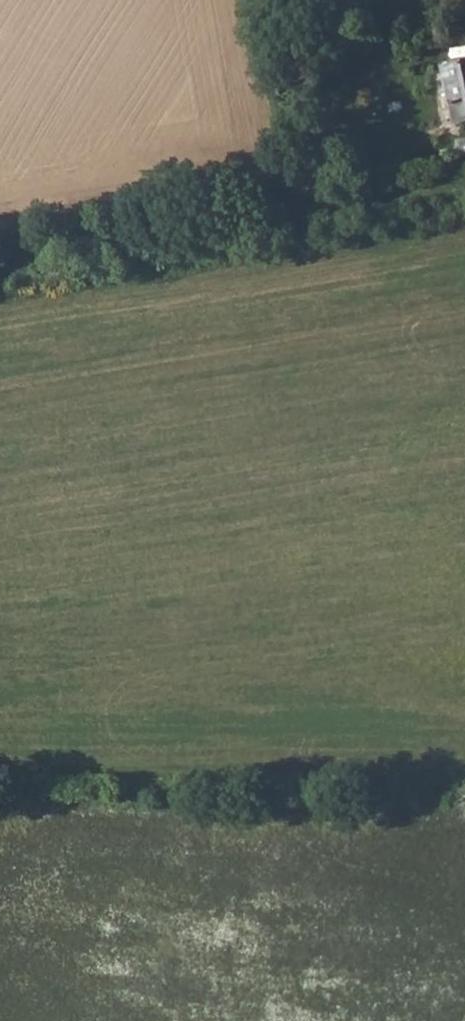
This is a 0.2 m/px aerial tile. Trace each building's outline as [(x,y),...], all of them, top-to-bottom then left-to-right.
[(445,68),(460,125),(464,124),(464,63),(445,68)]
